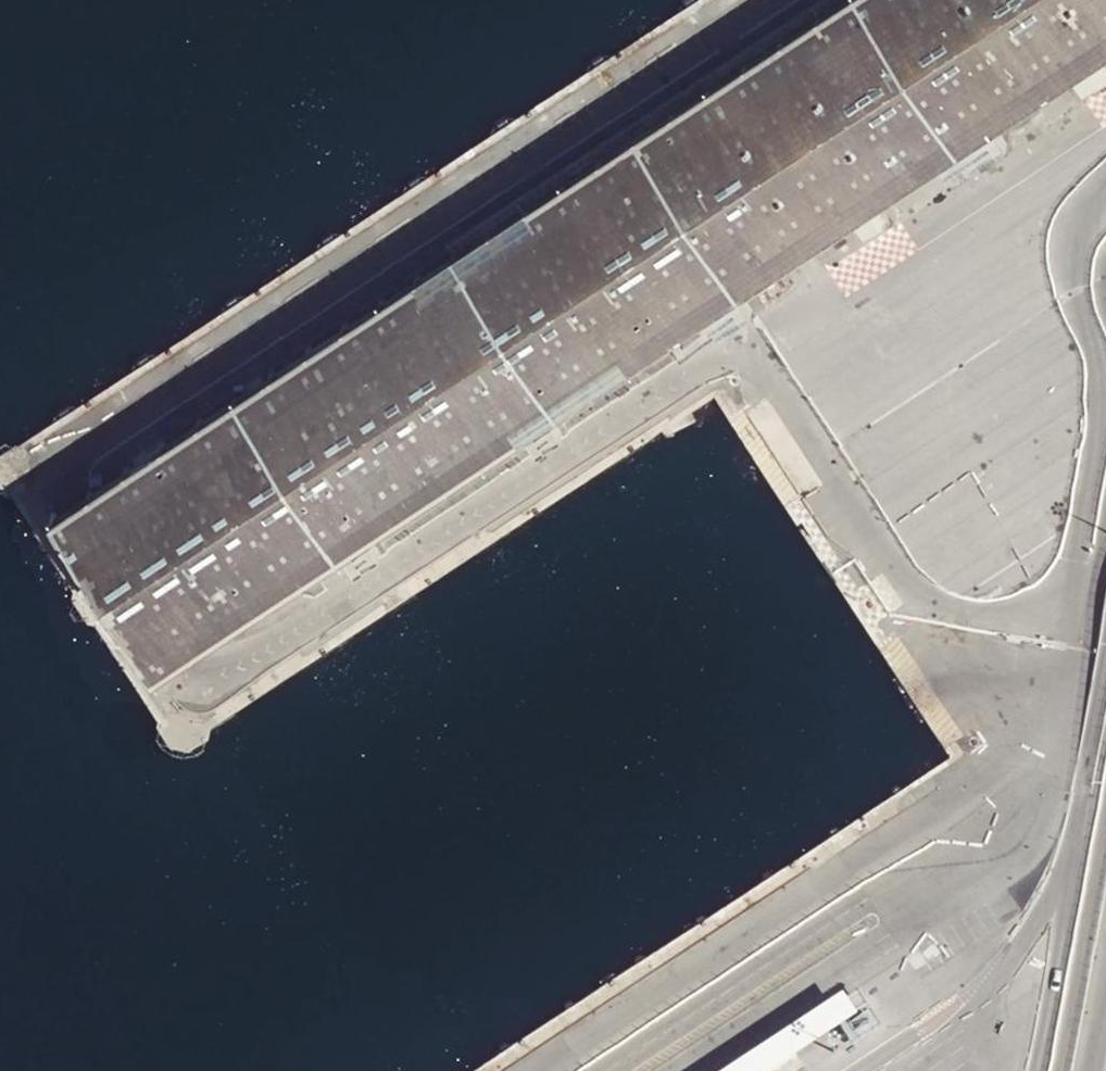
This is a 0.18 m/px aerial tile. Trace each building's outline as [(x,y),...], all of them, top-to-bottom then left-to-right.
[(158,676),(663,344),(677,365),(717,338),(716,337),(703,318),(737,296),(847,223),(882,200),(957,151),(991,129),(1066,80),(1100,57),(1105,53),(1105,0),(838,0),(706,87),(720,108),(686,130),(672,109),(643,128),(52,516),(158,676)] [(643,128),(672,109),(706,87),(838,0),(811,0),(635,116),(643,128)] [(1066,80),(1078,99),(1105,81),(1105,67),(1100,57),(1066,80)] [(672,109),(686,130),(720,108),(706,87),(672,109)] [(991,129),(957,151),(969,171),(1004,148),(991,129)] [(882,200),(847,223),(860,242),(894,220),(882,200)] [(737,296),(703,318),(716,337),(750,315),(737,296)]
